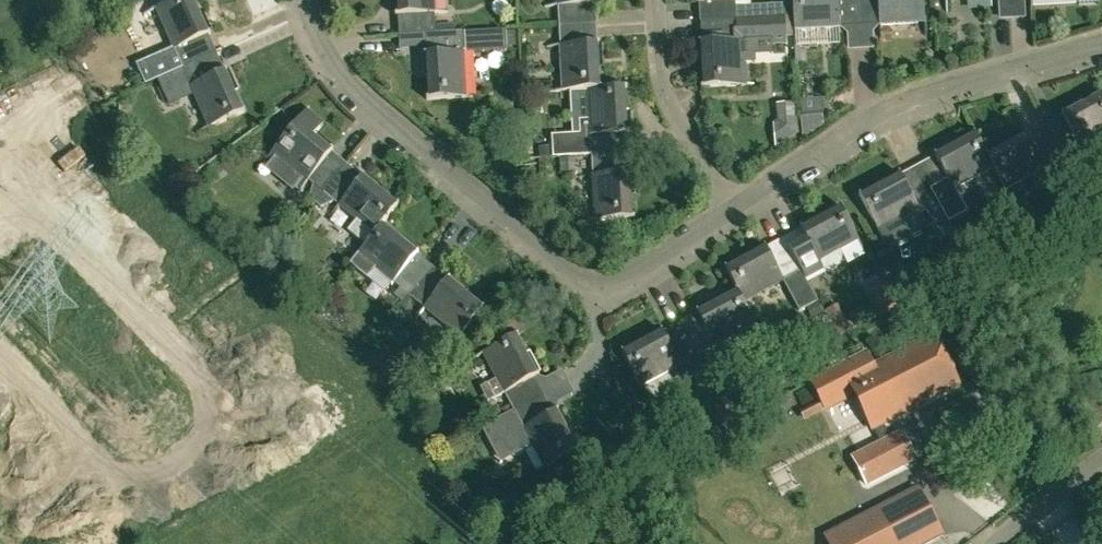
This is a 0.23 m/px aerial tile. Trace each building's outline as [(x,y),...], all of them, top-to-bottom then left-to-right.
[(182,67),(182,68),(217,53),(209,34),(211,34),(197,0),(171,0),(156,7),(182,67)] [(437,32),(435,0),(395,0),(396,16),(399,16),(400,36),(426,34),(437,33),(437,32)] [(558,6),(559,25),(596,23),(595,4),(598,4),(598,0),(558,0),(558,6)] [(738,19),(737,0),(697,0),(697,2),(700,2),(701,21),(738,19)] [(795,29),(859,25),(858,0),(793,0),(793,1),(794,17),(795,29)] [(925,21),(924,0),(858,0),(859,25),(925,21)] [(785,17),(794,17),(793,1),(761,3),(761,17),(785,15),(785,17)] [(786,43),(786,34),(795,33),(795,29),(794,17),(785,17),(785,15),(772,16),(762,17),(761,17),(757,17),(757,18),(758,40),(771,39),(772,44),(786,43)] [(738,19),(701,21),(702,41),(699,41),(702,87),(748,85),(747,63),(740,63),(739,41),(758,40),(757,18),(738,20),(738,19)] [(559,25),(563,91),(587,90),(603,89),(601,43),(597,43),(596,23),(559,25)] [(464,53),(486,51),(507,50),(505,30),(481,31),(481,30),(437,32),(437,33),(426,34),(427,54),(425,54),(427,99),(467,97),(464,53)] [(225,70),(217,53),(182,68),(182,67),(157,79),(169,106),(182,100),(194,95),(208,127),(245,111),(227,69),(225,70)] [(553,157),(592,155),(629,153),(628,134),(630,133),(628,88),(603,89),(587,90),(589,120),(579,120),(580,134),(552,135),(553,157)] [(1068,167),(1086,158),(1081,149),(1101,138),(1101,91),(1062,113),(1063,116),(1058,119),(1057,117),(1045,123),(1050,134),(1063,158),(1068,167)] [(778,120),(774,122),(776,146),(799,132),(797,102),(777,104),(778,120)] [(307,107),(297,120),(264,160),(301,189),(308,180),(314,184),(309,198),(315,203),(347,164),(331,152),(334,149),(315,134),(326,121),(307,107)] [(802,114),(801,114),(803,139),(824,126),(823,113),(823,112),(802,114)] [(987,154),(995,168),(1006,189),(1063,158),(1050,134),(1045,123),(1034,129),(1035,131),(1029,134),(1028,132),(987,154)] [(936,156),(919,166),(937,200),(995,168),(987,154),(975,132),(935,154),(936,156)] [(592,155),(595,221),(635,219),(633,173),(630,174),(629,153),(592,155)] [(400,203),(364,174),(362,177),(347,164),(315,203),(321,207),(334,201),(339,205),(338,206),(356,220),(349,229),(367,243),(367,244),(384,223),(400,203)] [(880,231),(937,200),(919,166),(902,175),(901,172),(860,194),(880,231)] [(801,229),(784,238),(802,271),(808,282),(826,272),(825,270),(827,270),(829,270),(831,270),(833,270),(835,269),(837,268),(838,266),(840,265),(841,263),(842,261),(842,259),(843,257),(843,255),(842,252),(842,250),(860,240),(841,204),(800,226),(801,229)] [(367,244),(367,243),(351,263),(367,276),(375,266),(401,288),(395,296),(403,303),(433,266),(417,254),(419,251),(384,223),(367,244)] [(802,271),(784,238),(767,247),(766,245),(726,267),(737,288),(745,303),(784,282),(789,292),(800,311),(818,301),(808,282),(802,271)] [(410,309),(417,300),(461,335),(485,305),(450,276),(448,278),(433,266),(410,294),(403,303),(410,309)] [(885,285),(867,294),(876,312),(890,305),(903,298),(894,280),(885,285)] [(699,313),(681,322),(699,355),(717,345),(757,324),(750,312),(745,303),(737,288),(697,310),(699,313)] [(847,323),(838,305),(823,312),(836,336),(853,327),(850,321),(847,323)] [(514,410),(550,391),(541,373),(540,373),(519,333),(524,331),(517,317),(487,333),(494,345),(483,351),(498,380),(483,387),(490,402),(505,394),(511,405),(513,409),(514,410)] [(698,355),(699,355),(681,322),(664,331),(663,329),(622,351),(641,387),(674,370),(682,383),(698,375),(706,371),(706,370),(698,355)] [(873,427),(874,426),(882,441),(853,457),(866,484),(916,458),(903,431),(891,437),(883,422),(958,383),(934,336),(874,367),(867,352),(842,365),(873,427)] [(710,378),(706,371),(698,375),(702,383),(710,378)] [(714,382),(722,395),(722,396),(740,386),(732,372),(714,382)] [(514,410),(513,409),(485,424),(495,443),(504,438),(514,456),(533,446),(544,467),(580,448),(550,391),(514,410)] [(799,410),(804,420),(824,410),(818,400),(799,410)] [(830,543),(923,543),(943,534),(919,487),(825,535),(830,543)]
